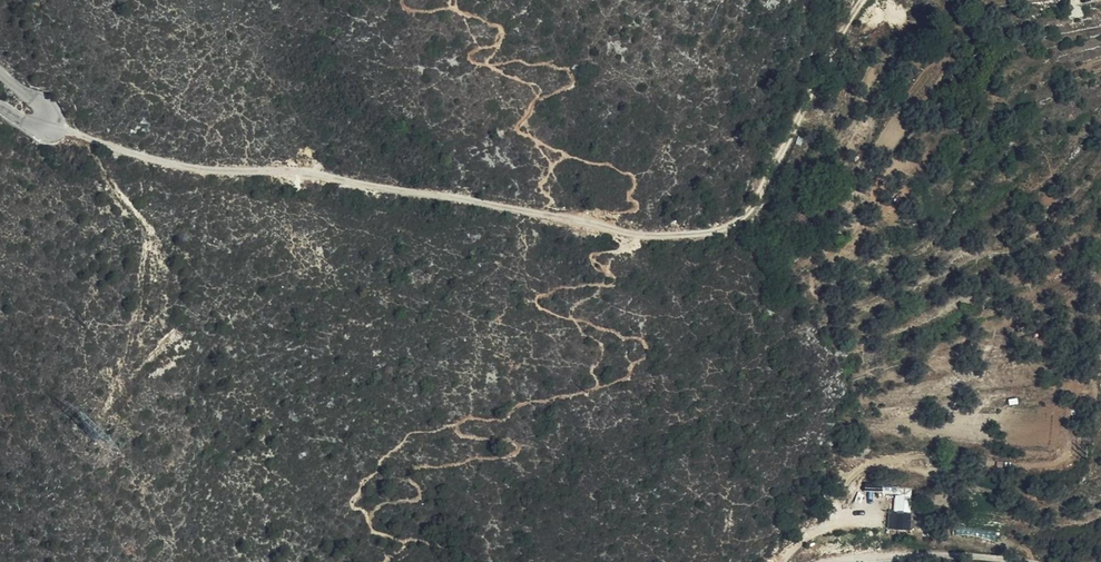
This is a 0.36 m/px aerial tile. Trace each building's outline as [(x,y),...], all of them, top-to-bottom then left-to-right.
[(889,510),(889,529),(912,530),(913,511),(889,510)]
